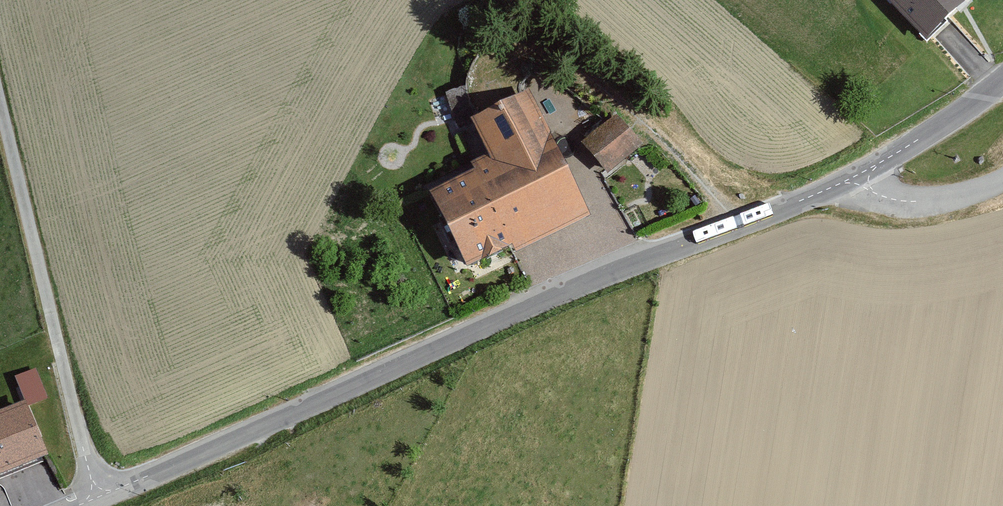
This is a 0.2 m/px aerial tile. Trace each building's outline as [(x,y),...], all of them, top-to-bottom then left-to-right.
[(927,38),(939,27),(968,0),(891,0),(927,38)] [(468,92),(468,84),(445,92),(458,128),(475,122),(471,115),(475,113),(472,107),(468,92)] [(471,162),(474,168),(429,190),(467,266),(512,244),(516,252),(593,214),(529,87),(520,91),(498,102),(475,113),(471,115),(475,122),(490,152),(471,162)] [(609,122),(584,142),(606,169),(634,146),(640,141),(619,114),(609,122)] [(36,367),(15,375),(19,387),(24,401),(27,400),(29,405),(48,397),(36,367)] [(47,452),(29,405),(27,400),(24,401),(21,402),(0,410),(0,470),(45,453),(47,452)]
